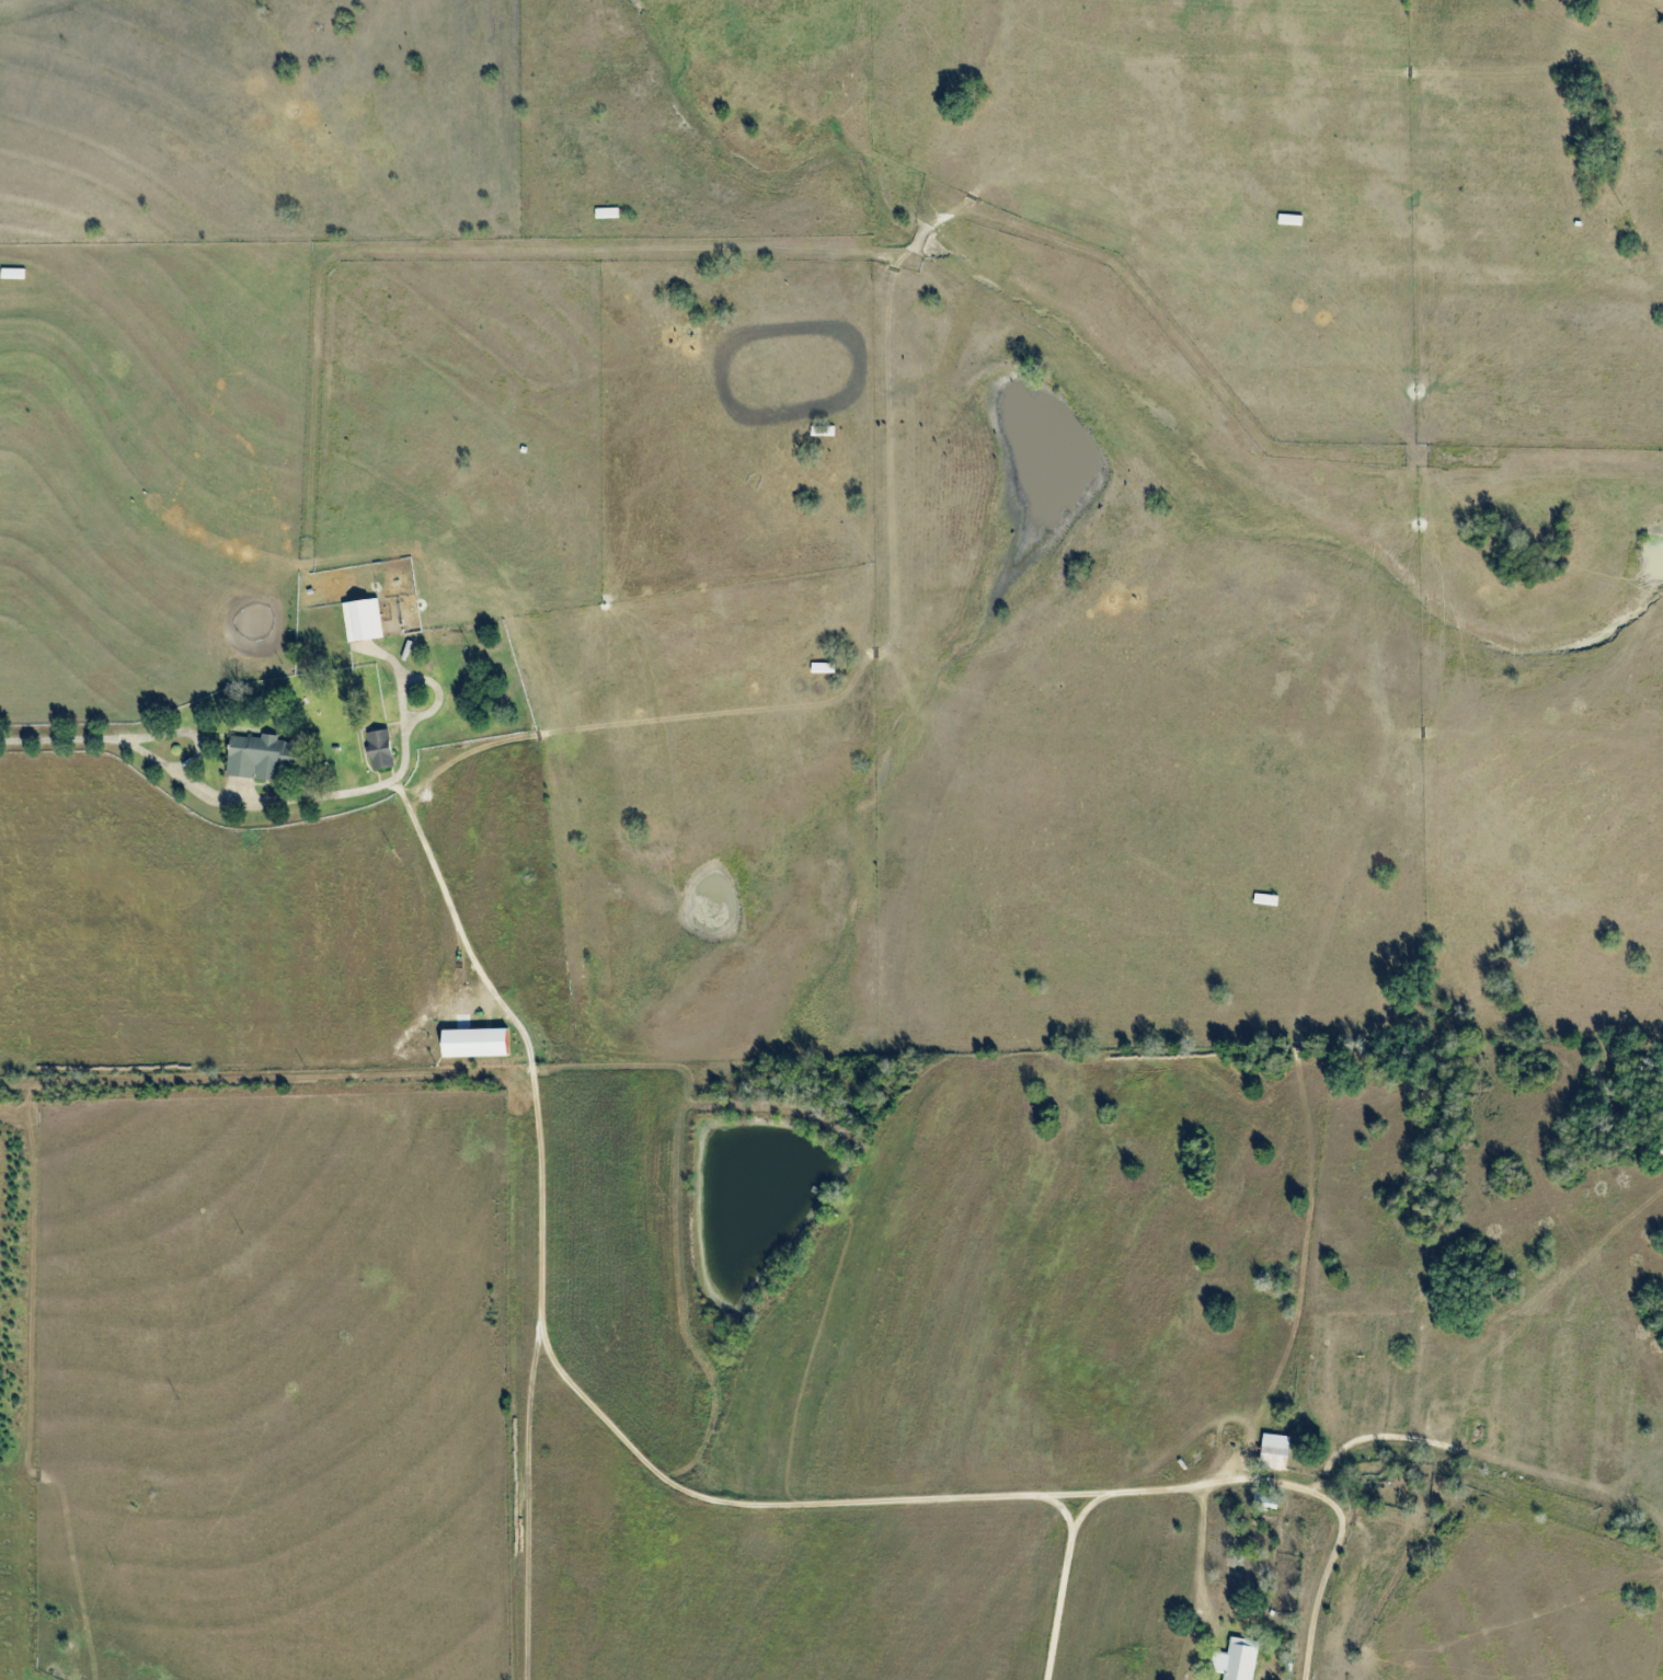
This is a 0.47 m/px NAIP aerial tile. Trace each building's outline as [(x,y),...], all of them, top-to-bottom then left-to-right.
[(347,643),(383,639),(379,600),(343,603),(347,643)] [(834,674),(834,664),(811,664),(811,674),(834,674)] [(372,772),(394,768),(387,730),(365,734),(372,772)] [(226,776),(277,783),(279,769),(300,772),(304,745),(278,742),(279,737),(262,735),(261,740),(231,736),(226,776)] [(441,1058),(507,1056),(506,1029),(441,1030),(441,1058)] [(1290,1437),(1263,1434),(1259,1468),(1286,1471),(1290,1437)] [(1259,1642),(1230,1637),(1227,1654),(1214,1652),(1210,1673),(1224,1675),(1223,1679),(1253,1679),(1259,1642)]
